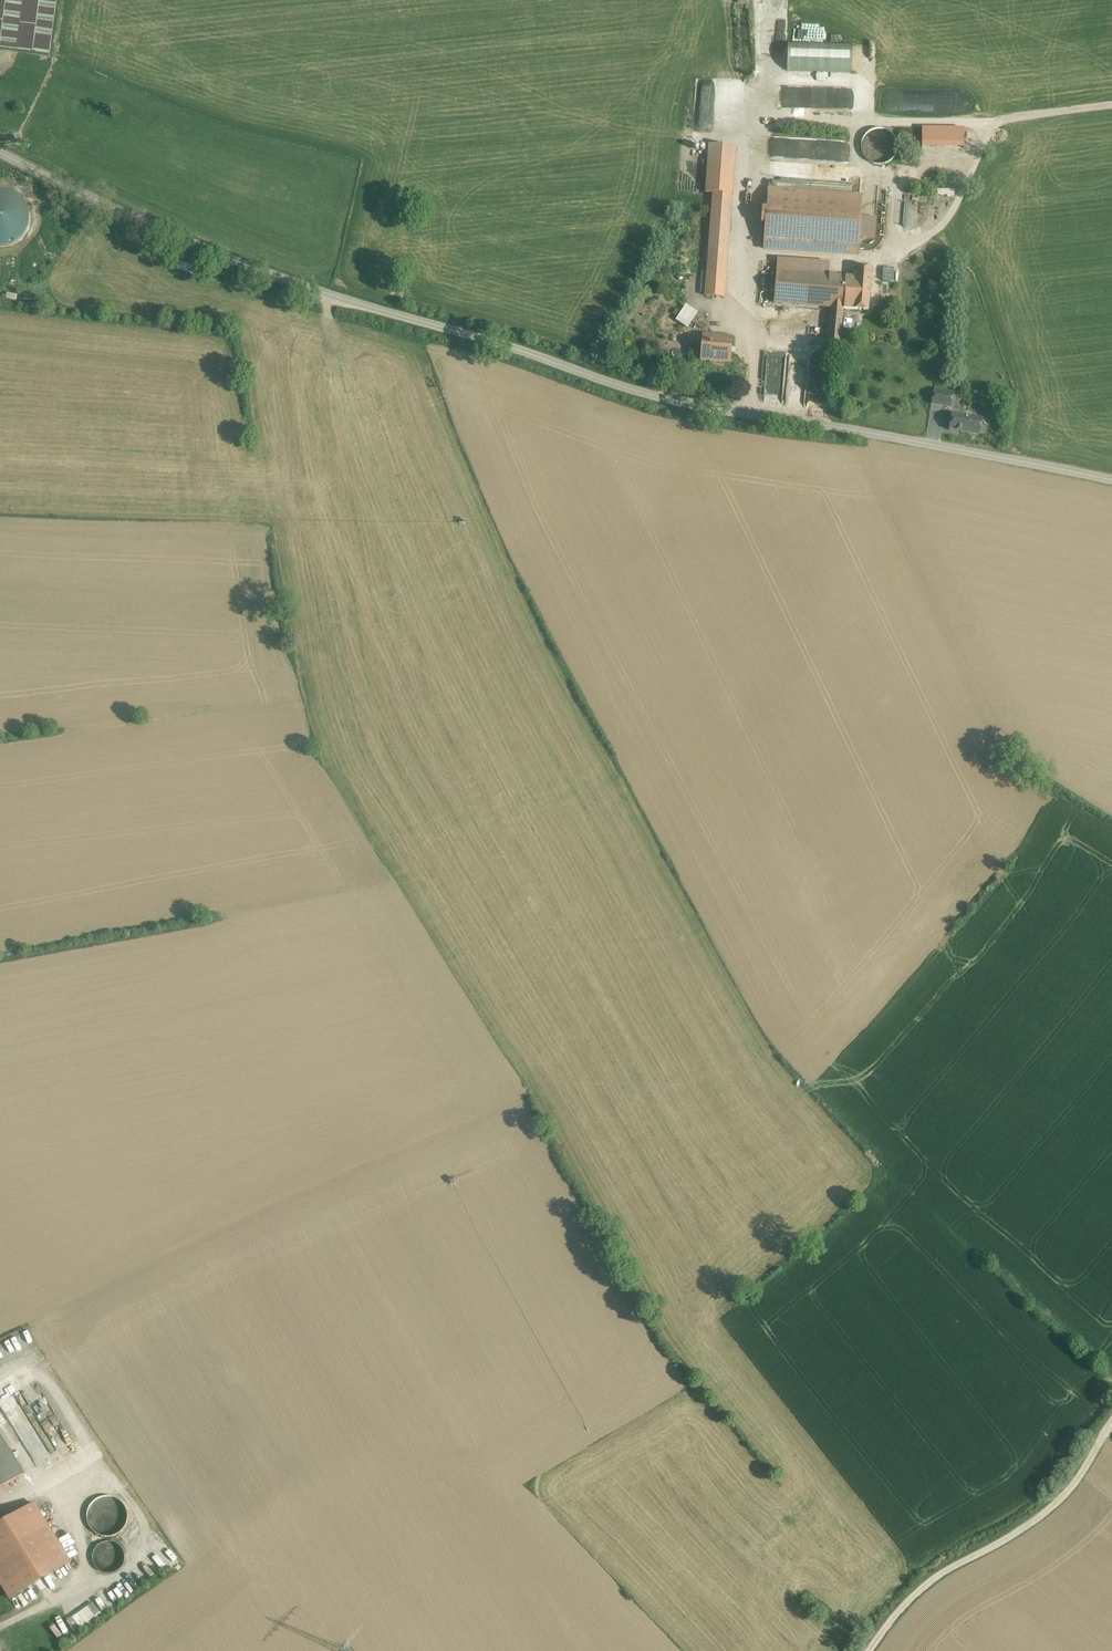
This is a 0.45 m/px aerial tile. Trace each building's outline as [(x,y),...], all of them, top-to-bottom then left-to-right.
[(49,56),(57,0),(0,0),(0,50),(49,56)] [(853,44),(787,42),(787,71),(852,72),(853,44)] [(896,153),(898,146),(896,140),(892,134),(886,130),(879,129),(873,130),(867,134),(863,140),(862,147),(863,154),(867,159),(873,163),(880,165),(887,163),(892,159),(896,153)] [(772,156),(844,160),(845,141),(773,136),(772,156)] [(735,147),(710,145),(706,193),(714,193),(731,195),(735,147)] [(862,196),(768,189),(764,249),(858,255),(862,196)] [(9,248),(19,243),(26,234),(30,223),(29,212),(23,202),(15,195),(4,192),(0,192),(0,249),(9,248)] [(731,195),(714,193),(713,205),(730,207),(731,195)] [(730,207),(713,205),(708,266),(726,267),(730,207)] [(777,261),(776,272),(829,276),(830,264),(777,261)] [(726,267),(708,266),(706,297),(723,298),(726,267)] [(871,268),(857,267),(856,277),(846,277),(843,309),(868,311),(871,268)] [(829,276),(776,272),(774,302),(831,308),(827,347),(834,347),(840,348),(842,317),(843,309),(846,277),(829,276)] [(685,307),(677,320),(688,327),(696,314),(685,307)] [(732,338),(703,336),(701,360),(730,362),(732,338)] [(953,394),(934,391),(931,404),(951,407),(953,394)] [(971,417),(952,414),(949,430),(968,434),(968,433),(979,435),(982,420),(971,418),(971,417)] [(941,439),(942,417),(930,417),(929,439),(941,439)] [(24,1474),(0,1435),(0,1488),(24,1474)] [(126,1524),(128,1516),(126,1508),(122,1502),(115,1497),(107,1496),(99,1498),(92,1502),(88,1509),(87,1517),(88,1525),(93,1531),(100,1536),(108,1537),(115,1535),(122,1531),(126,1524)] [(0,1525),(0,1583),(10,1599),(70,1562),(34,1504),(0,1525)] [(124,1563),(125,1557),(123,1551),(120,1546),(115,1543),(108,1542),(102,1543),(97,1546),(94,1552),(93,1558),(94,1564),(97,1569),(103,1572),(109,1574),(115,1572),(120,1569),(124,1563)]
